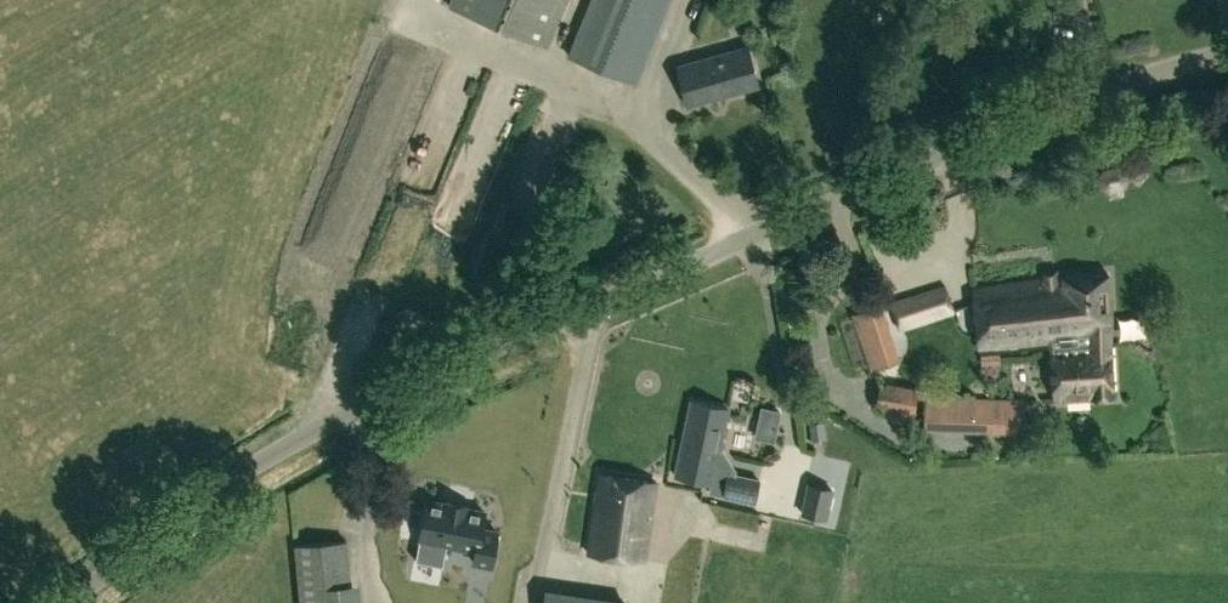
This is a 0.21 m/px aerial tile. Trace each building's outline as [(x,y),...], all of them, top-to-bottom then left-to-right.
[(451,7),(548,47),(567,0),(454,0),(451,7)] [(569,56),(636,84),(670,0),(593,0),(569,56)] [(1101,5),(1070,19),(1095,72),(1125,58),(1101,5)] [(688,107),(759,86),(748,48),(677,68),(688,107)] [(1050,342),(1051,349),(1111,344),(1108,276),(1062,279),(974,291),(980,350),(1050,342)] [(898,328),(954,310),(947,285),(890,305),(898,328)] [(901,362),(883,305),(852,315),(870,371),(901,362)] [(1114,398),(1111,344),(1051,349),(1054,402),(1114,398)] [(919,388),(882,383),(878,410),(915,415),(919,388)] [(927,397),(926,430),(1025,432),(1026,399),(927,397)] [(717,464),(727,420),(729,410),(693,402),(676,477),(711,485),(710,493),(755,504),(760,482),(730,475),(724,466),(717,464)] [(645,562),(655,482),(599,475),(589,555),(645,562)] [(809,484),(802,513),(826,518),(832,489),(809,484)] [(468,508),(468,506),(445,501),(444,504),(427,501),(416,560),(443,566),(447,544),(476,550),(474,562),(491,565),(498,532),(482,528),(485,512),(468,508)] [(298,548),(302,590),(352,586),(348,543),(298,548)] [(542,602),(630,602),(631,599),(545,586),(542,602)]
